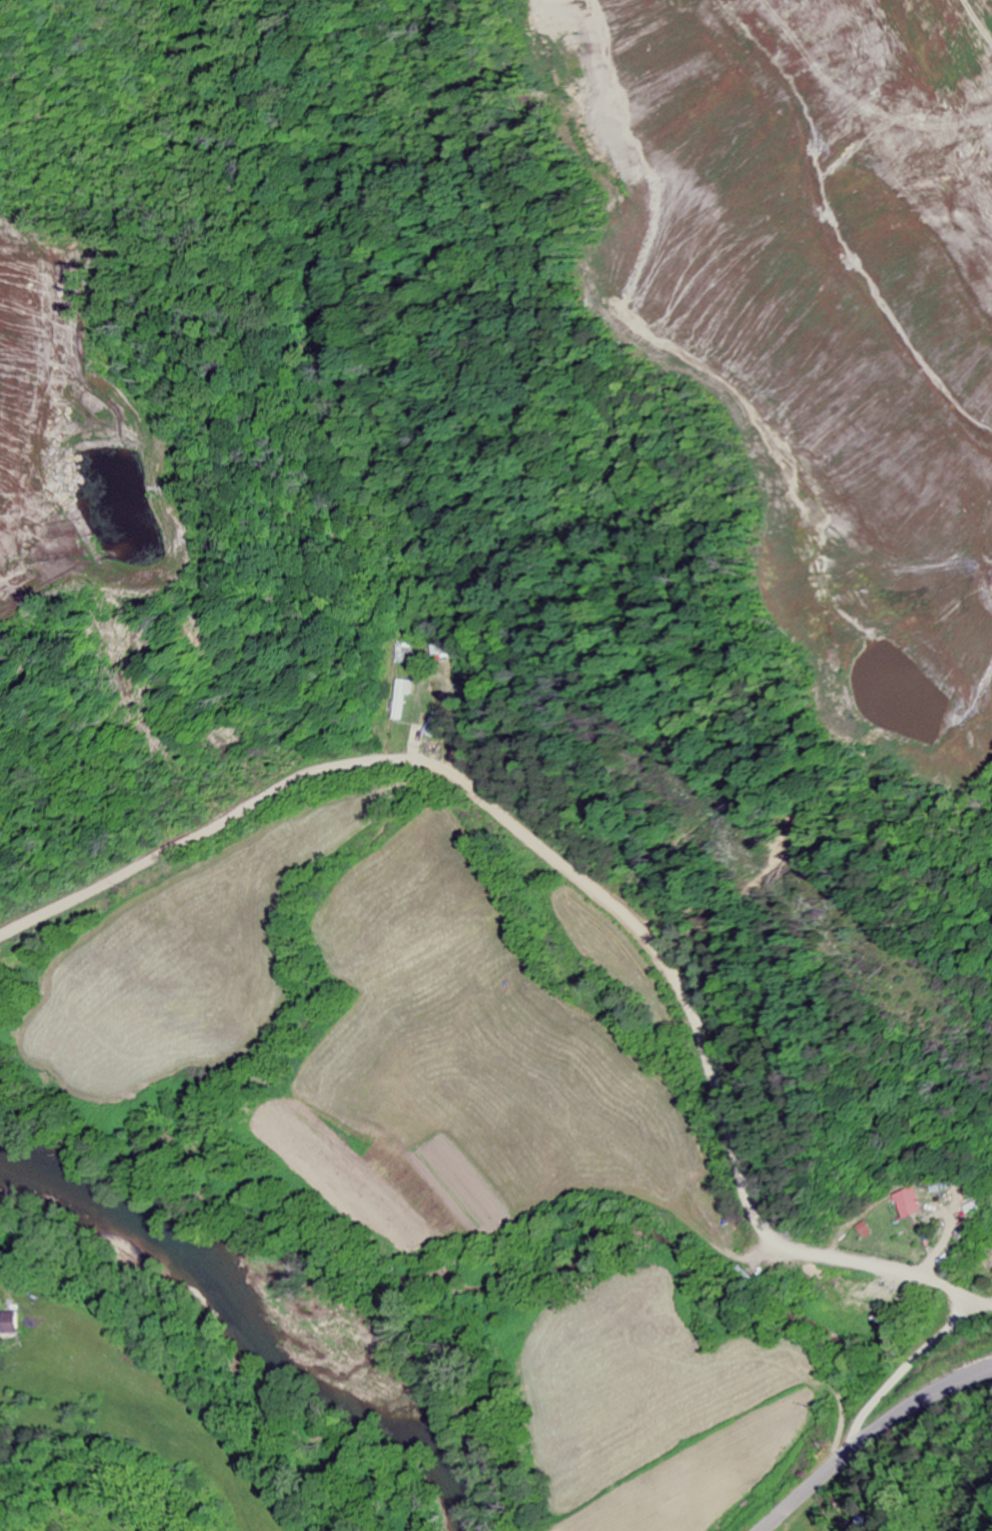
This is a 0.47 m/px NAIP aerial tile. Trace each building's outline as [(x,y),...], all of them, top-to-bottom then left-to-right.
[(403,721),(404,695),(412,696),(413,681),(394,680),(392,720),(403,721)] [(892,1196),(904,1221),(923,1213),(912,1187),(892,1196)] [(982,1214),(978,1201),(963,1206),(968,1219),(982,1214)] [(872,1236),(864,1221),(854,1227),(862,1241),(872,1236)] [(1,1314),(1,1318),(0,1318),(0,1335),(17,1335),(17,1313),(1,1314)]
